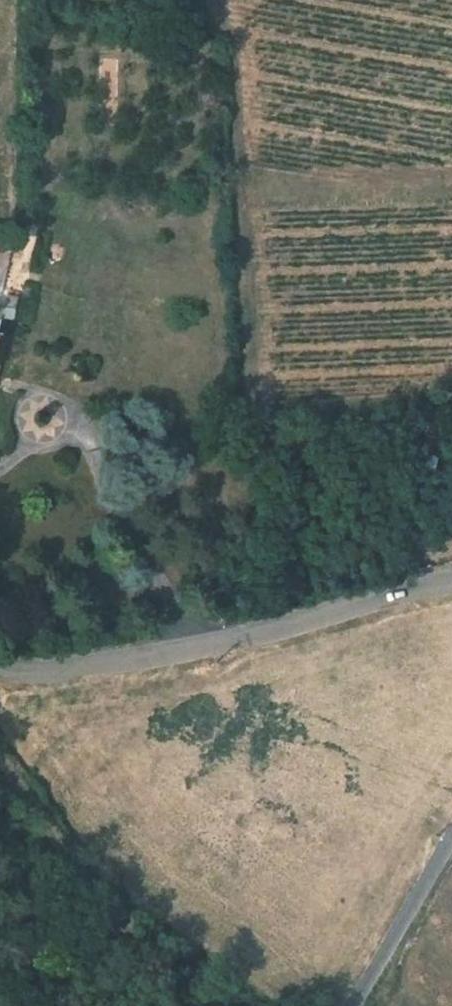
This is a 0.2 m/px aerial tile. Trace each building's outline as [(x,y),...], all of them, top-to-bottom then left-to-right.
[(0,241),(0,256),(8,258),(11,243),(0,241)]
